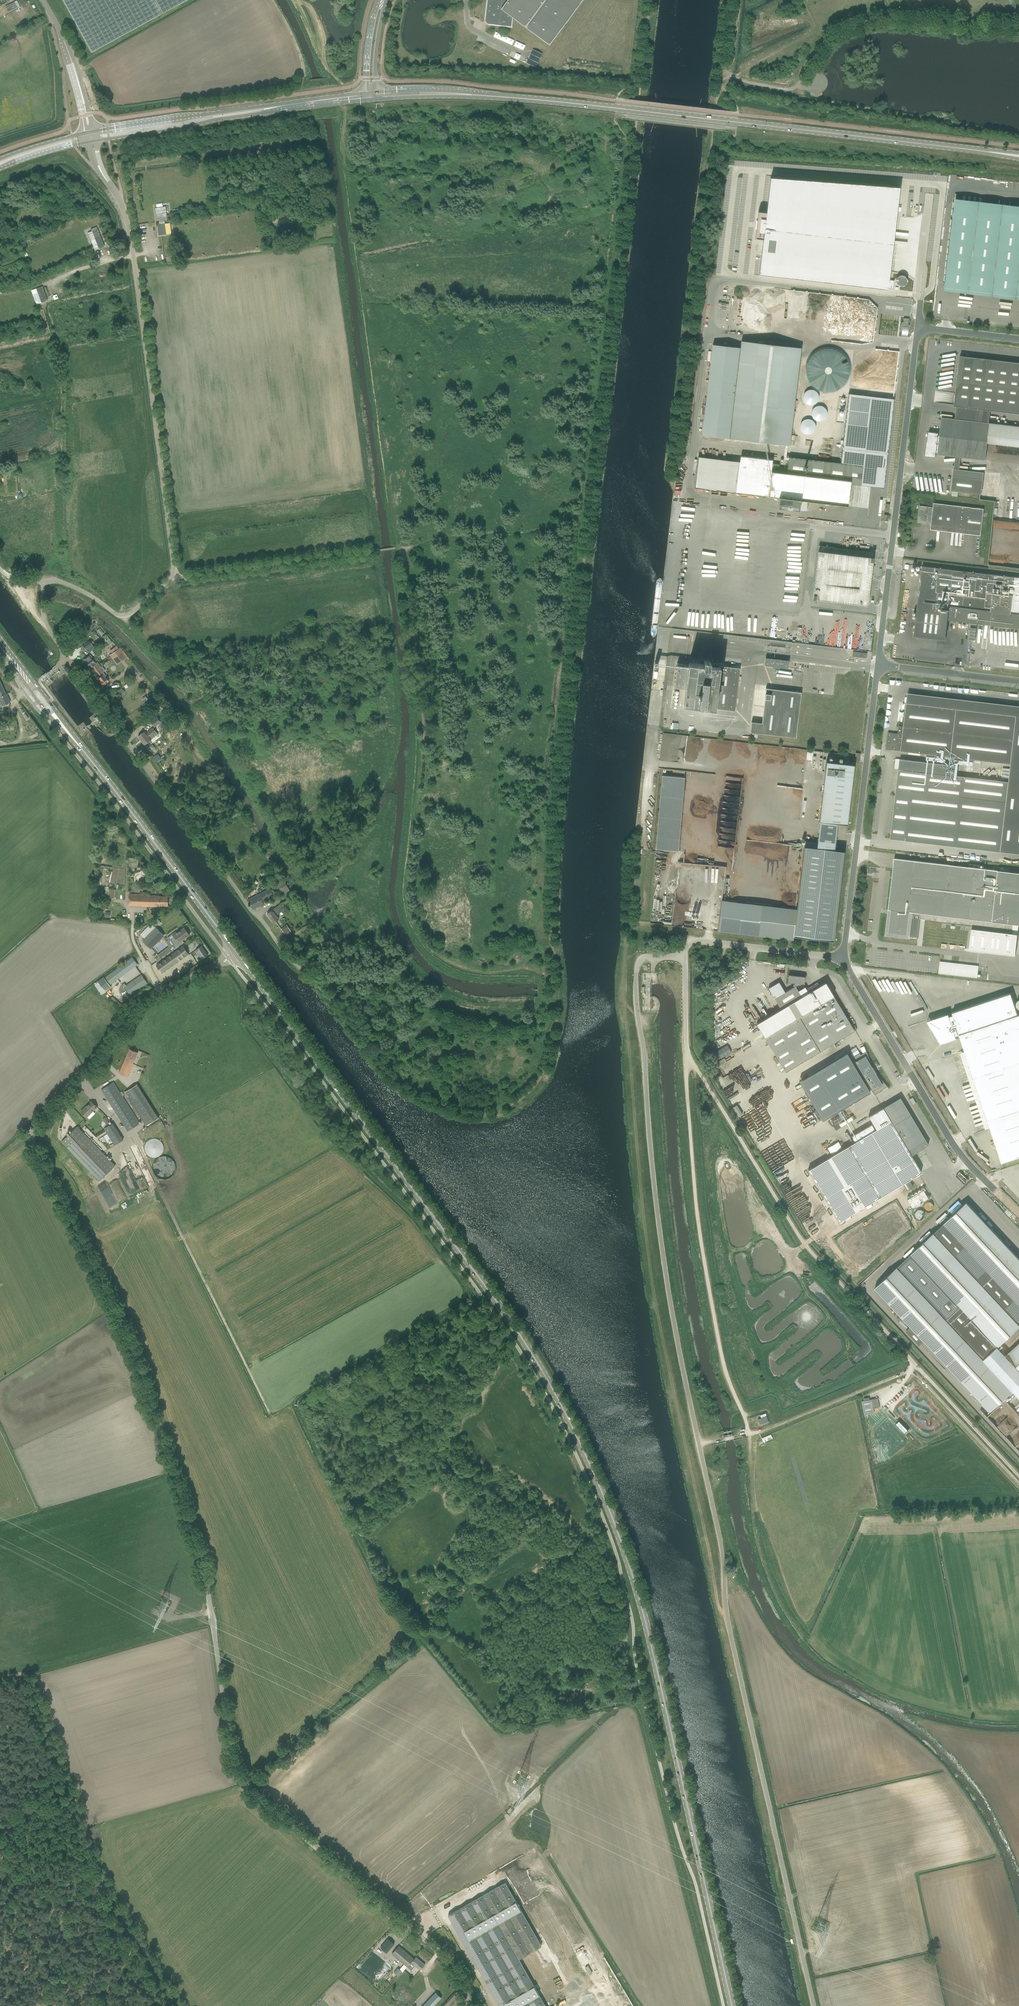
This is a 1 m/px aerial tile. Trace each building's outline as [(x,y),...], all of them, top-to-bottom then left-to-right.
[(91,52),(187,0),(62,0),(91,52)] [(485,21),(486,21),(488,23),(487,24),(512,27),(512,22),(513,18),(549,45),(583,0),(487,0),(485,21)] [(16,1),(5,6),(9,14),(20,8),(16,1)] [(757,212),(754,239),(756,239),(763,240),(759,275),(888,290),(888,289),(893,289),(894,281),(889,280),(899,187),(770,178),(766,213),(759,212),(757,212)] [(955,202),(945,288),(1018,297),(1018,209),(955,202)] [(156,214),(157,222),(167,220),(166,213),(165,207),(155,208),(156,214)] [(165,224),(162,224),(157,225),(159,235),(166,234),(165,224)] [(92,231),(94,238),(100,236),(97,229),(92,231)] [(95,239),(98,249),(104,246),(101,237),(95,239)] [(41,303),(47,300),(42,286),(36,289),(41,303)] [(723,331),(744,330),(744,313),(727,313),(727,316),(723,316),(723,331)] [(908,325),(909,319),(903,318),(903,322),(905,322),(905,325),(901,324),(901,330),(904,330),(904,333),(902,332),(901,336),(907,337),(908,330),(909,331),(910,322),(909,325),(908,325)] [(791,327),(815,328),(815,320),(791,319),(791,327)] [(789,445),(801,348),(741,341),(740,348),(712,345),(701,435),(789,445)] [(818,390),(829,393),(842,390),(848,382),(851,370),(848,358),(837,349),(829,347),(817,350),(810,358),(807,369),(810,383),(818,390)] [(960,356),(954,406),(956,406),(990,410),(1018,414),(1018,363),(960,356)] [(698,457),(694,488),(716,491),(716,490),(736,492),(736,493),(768,497),(767,502),(778,503),(778,508),(799,510),(800,500),(843,505),(848,506),(850,484),(884,488),(894,399),(848,394),(840,463),(789,457),(788,460),(780,459),(780,464),(788,465),(788,468),(779,467),(779,464),(772,463),(773,459),(744,456),(740,460),(740,462),(698,457)] [(990,423),(989,423),(955,419),(942,417),(940,436),(938,436),(938,433),(929,432),(927,441),(925,456),(935,457),(936,457),(936,453),(937,453),(937,455),(985,460),(990,423)] [(951,491),(981,494),(984,472),(954,469),(951,491)] [(984,509),(939,504),(934,503),(933,508),(931,507),(919,506),(917,523),(931,524),(931,526),(981,531),(984,509)] [(872,604),(875,562),(873,562),(873,557),(821,552),(817,597),(818,597),(817,600),(872,604)] [(914,637),(946,640),(948,620),(976,623),(978,623),(1004,626),(1004,627),(1005,627),(1008,627),(1009,628),(1009,627),(1018,628),(1018,577),(922,566),(921,572),(919,572),(919,576),(921,576),(914,637)] [(970,627),(969,639),(975,640),(977,623),(975,623),(974,628),(970,627)] [(82,646),(85,649),(92,644),(89,641),(82,646)] [(112,659),(120,653),(118,650),(110,656),(112,659)] [(120,653),(112,659),(116,664),(124,658),(120,653)] [(92,667),(95,671),(100,667),(98,665),(96,667),(94,665),(95,664),(91,658),(90,658),(88,656),(84,660),(85,662),(85,663),(88,667),(90,669),(92,667)] [(765,657),(765,665),(773,666),(773,667),(773,668),(779,668),(779,667),(788,668),(789,660),(788,660),(788,659),(780,658),(779,659),(779,660),(776,659),(775,659),(775,658),(767,657),(766,658),(765,657)] [(740,668),(718,666),(718,665),(718,664),(717,664),(717,663),(716,663),(715,662),(714,662),(713,662),(713,663),(712,663),(712,664),(710,663),(710,661),(704,660),(703,664),(697,663),(688,662),(688,664),(685,688),(683,705),(692,706),(735,711),(740,668)] [(102,686),(108,682),(105,677),(106,677),(103,673),(105,671),(103,668),(107,665),(106,663),(101,666),(100,667),(95,671),(98,676),(100,677),(98,679),(100,681),(99,682),(102,686)] [(685,688),(688,664),(677,663),(677,665),(677,668),(674,687),(685,689),(685,688)] [(5,705),(10,703),(0,682),(0,707),(5,705)] [(766,688),(765,693),(762,723),(751,721),(750,732),(796,738),(801,692),(766,688)] [(1011,764),(1016,716),(906,703),(903,726),(899,726),(898,734),(895,734),(895,733),(888,732),(886,749),(1011,764)] [(150,722),(154,727),(161,722),(157,717),(150,722)] [(144,745),(158,735),(153,728),(146,733),(145,731),(142,734),(141,733),(141,734),(138,737),(144,745)] [(690,762),(693,736),(663,733),(662,739),(668,739),(667,742),(662,742),(660,759),(690,762)] [(1000,852),(1009,782),(957,776),(958,766),(900,759),(890,839),(1000,852)] [(854,764),(826,761),(819,821),(847,824),(854,764)] [(657,849),(681,851),(686,776),(662,774),(657,849)] [(796,911),(794,936),(805,937),(819,939),(820,939),(833,940),(844,851),(822,848),(822,845),(818,845),(818,843),(816,843),(816,842),(805,841),(804,846),(796,911)] [(893,869),(888,910),(891,910),(891,912),(888,912),(885,936),(917,940),(920,919),(925,919),(925,920),(1013,931),(1013,933),(972,928),(969,950),(1015,955),(1018,925),(1018,873),(894,858),(893,869)] [(105,897),(115,898),(115,888),(106,888),(105,897)] [(273,895),(270,888),(248,899),(253,909),(263,904),(262,901),(273,895)] [(158,905),(159,905),(168,906),(168,896),(159,896),(159,895),(148,895),(149,894),(129,894),(128,905),(158,906),(158,905)] [(296,901),(293,896),(281,903),(284,909),(296,901)] [(276,915),(280,912),(284,910),(280,904),(267,914),(273,923),(278,920),(277,919),(278,918),(276,915)] [(291,932),(287,925),(281,929),(285,935),(291,932)] [(300,928),(303,935),(310,932),(307,925),(300,928)] [(156,927),(143,941),(151,948),(164,935),(156,927)] [(184,928),(180,931),(174,935),(174,936),(171,939),(174,943),(172,945),(175,948),(184,941),(183,940),(185,938),(189,935),(184,928)] [(183,946),(156,965),(162,973),(188,954),(183,946)] [(201,946),(196,950),(202,959),(208,955),(201,946)] [(166,948),(158,955),(160,959),(169,952),(166,948)] [(105,977),(110,984),(111,984),(118,979),(135,966),(138,964),(133,957),(128,960),(105,977)] [(941,961),(939,973),(978,977),(979,965),(941,961)] [(124,983),(122,984),(123,987),(124,986),(124,987),(130,995),(147,983),(142,975),(141,974),(125,985),(124,983)] [(768,988),(781,1009),(802,996),(795,986),(799,984),(804,984),(805,976),(788,974),(787,982),(795,983),(793,985),(794,987),(785,992),(779,982),(768,988)] [(98,982),(95,985),(102,994),(105,991),(111,987),(103,977),(97,981),(98,982)] [(757,1023),(785,1072),(854,1030),(825,982),(802,996),(797,999),(757,1023)] [(937,1017),(933,1019),(927,1020),(941,1043),(956,1038),(956,1035),(960,1034),(1002,1162),(1018,1156),(1018,1014),(1011,993),(937,1017)] [(882,1090),(881,1090),(887,1087),(889,1089),(889,1088),(875,1072),(872,1068),(864,1046),(866,1051),(860,1055),(859,1053),(852,1057),(875,1095),(882,1090)] [(119,1073),(124,1075),(127,1076),(138,1052),(129,1049),(119,1073)] [(715,1053),(718,1059),(728,1055),(725,1049),(715,1053)] [(847,1052),(842,1055),(799,1081),(822,1120),(870,1091),(847,1052)] [(101,1089),(104,1094),(128,1132),(140,1124),(113,1082),(101,1089)] [(159,1117),(146,1098),(137,1084),(125,1092),(146,1126),(159,1117)] [(854,1142),(808,1170),(839,1221),(919,1174),(921,1172),(911,1155),(928,1144),(900,1097),(868,1116),(876,1129),(875,1130),(871,1124),(850,1136),(854,1142)] [(97,1107),(91,1101),(81,1111),(87,1117),(97,1107)] [(738,1104),(734,1107),(739,1116),(743,1114),(738,1104)] [(112,1123),(104,1128),(115,1145),(123,1140),(112,1123)] [(116,1165),(77,1126),(61,1141),(99,1181),(116,1165)] [(162,1147),(162,1146),(162,1145),(162,1143),(161,1141),(160,1139),(158,1138),(157,1138),(154,1137),(153,1137),(151,1137),(150,1138),(148,1139),(147,1140),(146,1141),(145,1143),(144,1144),(144,1146),(145,1148),(145,1150),(146,1151),(147,1153),(149,1154),(150,1154),(152,1155),(154,1155),(155,1155),(157,1154),(159,1153),(160,1152),(161,1151),(162,1149),(162,1147)] [(924,1191),(908,1201),(911,1206),(927,1196),(924,1191)] [(990,1411),(1013,1390),(984,1359),(998,1346),(1018,1326),(1018,1258),(966,1202),(944,1223),(934,1233),(934,1232),(911,1253),(912,1253),(897,1267),(897,1266),(875,1287),(990,1411)] [(1007,1356),(1018,1369),(1018,1344),(1007,1356)] [(862,1401),(864,1414),(874,1413),(873,1408),(879,1407),(878,1398),(870,1399),(869,1397),(863,1398),(864,1401),(862,1401)] [(766,1416),(758,1419),(760,1425),(769,1422),(766,1416)] [(898,1421),(896,1423),(905,1432),(906,1434),(909,1431),(908,1429),(907,1430),(898,1421)] [(500,2005),(545,2005),(519,1959),(542,1946),(505,1882),(448,1915),(500,2005)] [(414,1916),(417,1923),(430,1918),(427,1911),(414,1916)] [(395,1944),(388,1939),(381,1947),(387,1952),(395,1944)] [(399,1946),(395,1950),(392,1953),(407,1966),(411,1962),(414,1959),(399,1946)] [(416,1956),(414,1959),(411,1962),(420,1969),(425,1964),(416,1956)] [(403,1972),(398,1968),(395,1972),(398,1974),(396,1977),(397,1978),(399,1976),(403,1972)] [(393,1976),(386,1984),(389,1986),(396,1978),(393,1976)] [(436,1992),(422,2005),(433,2005),(441,1997),(436,1992)]
